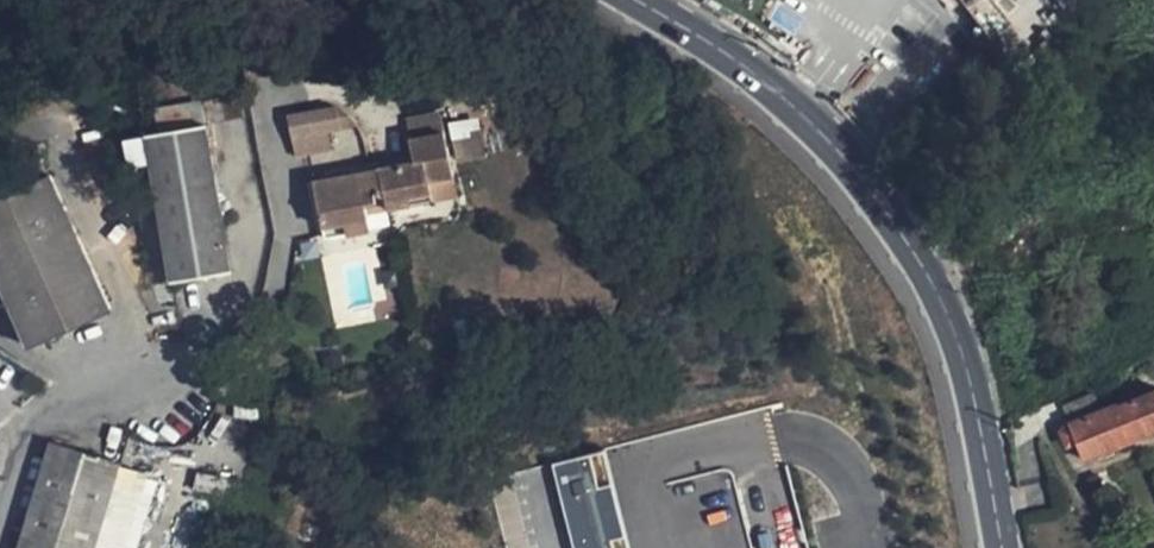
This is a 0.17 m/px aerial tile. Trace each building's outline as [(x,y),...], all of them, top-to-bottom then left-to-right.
[(159,133),(195,126),(190,102),(154,109),(159,133)] [(293,138),(341,129),(362,125),(358,114),(355,109),(352,106),(349,105),(336,105),(289,114),(293,138)] [(407,120),(410,139),(445,132),(441,113),(407,120)] [(171,283),(233,272),(207,124),(195,126),(159,133),(145,135),(171,283)] [(341,129),(293,138),(297,157),(345,148),(341,129)] [(379,169),(383,190),(387,210),(434,200),(430,180),(454,175),(445,132),(410,139),(415,162),(379,169)] [(379,169),(313,182),(325,239),(371,230),(366,204),(377,202),(375,192),(383,190),(379,169)] [(27,346),(111,312),(54,173),(0,195),(0,282),(27,346)] [(458,196),(454,175),(430,180),(434,200),(458,196)] [(1117,400),(1135,444),(1153,436),(1153,388),(1153,385),(1117,400)] [(1083,465),(1135,444),(1117,400),(1092,410),(1087,395),(1061,407),(1066,424),(1060,427),(1061,429),(1058,430),(1066,449),(1075,445),(1083,465)] [(124,461),(61,438),(24,547),(96,547),(124,461)] [(553,471),(573,547),(611,547),(627,543),(614,492),(598,496),(589,462),(553,471)]
